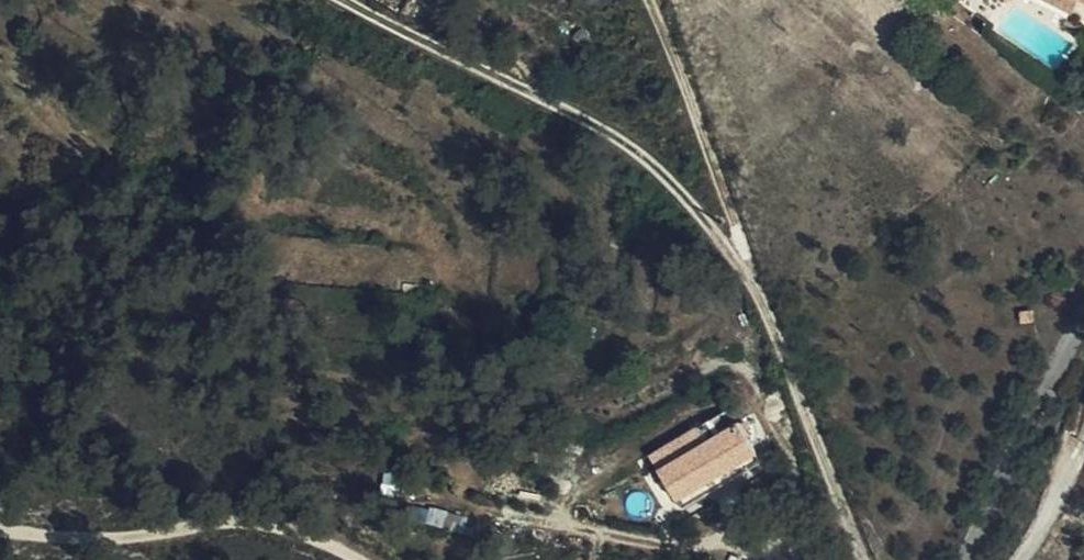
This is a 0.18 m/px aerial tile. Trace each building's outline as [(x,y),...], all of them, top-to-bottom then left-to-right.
[(739,448),(719,406),(636,446),(658,490),(739,448)] [(747,459),(739,448),(658,490),(662,502),(747,459)]
